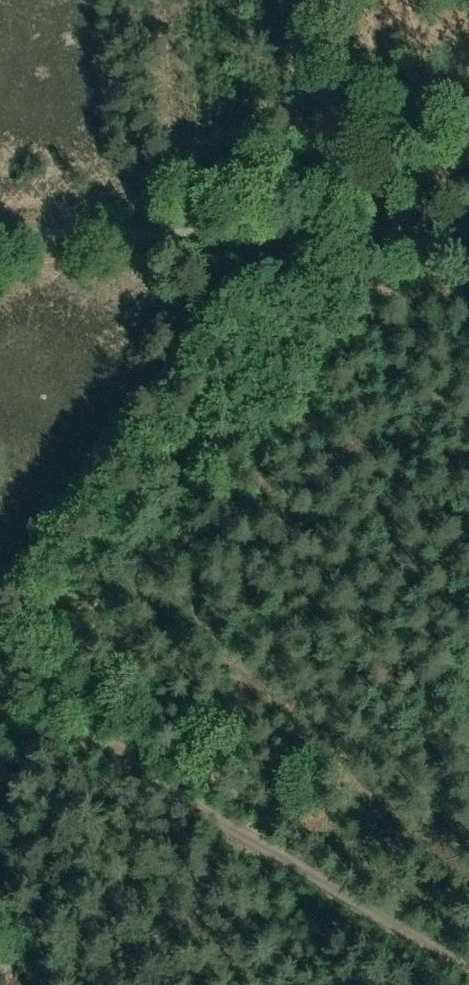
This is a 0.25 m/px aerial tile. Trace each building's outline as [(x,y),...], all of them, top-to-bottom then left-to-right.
[(37,239),(37,249),(57,250),(57,239),(37,239)]
